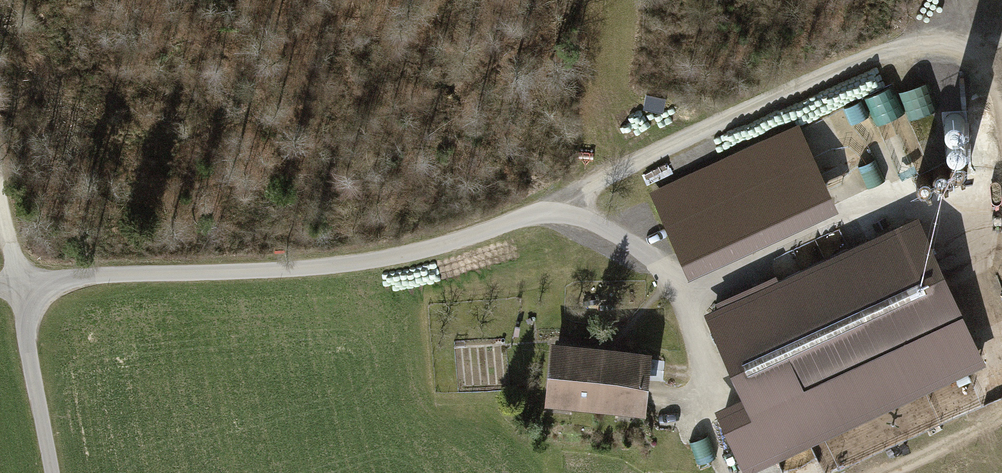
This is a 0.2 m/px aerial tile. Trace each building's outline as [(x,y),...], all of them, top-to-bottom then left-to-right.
[(954,88),(957,151),(993,149),(991,87),(954,88)] [(805,122),(654,191),(693,277),(845,207),(805,122)] [(965,162),(961,162),(957,165),(956,169),(957,174),(960,177),(964,178),(969,176),(971,172),(971,168),(969,164),(965,162)] [(947,170),(943,171),(939,173),(938,178),(939,182),(942,185),(946,186),(951,184),(953,181),(953,176),(951,172),(947,170)] [(930,178),(926,179),(922,181),(921,186),(922,190),(925,193),(929,194),(934,192),(936,189),(937,184),(934,180),(930,178)] [(927,216),(714,314),(752,397),(725,409),(754,472),(994,363),(927,216)] [(592,351),(544,347),(539,408),(587,412),(592,351)] [(643,356),(592,351),(587,412),(637,417),(643,356)]
